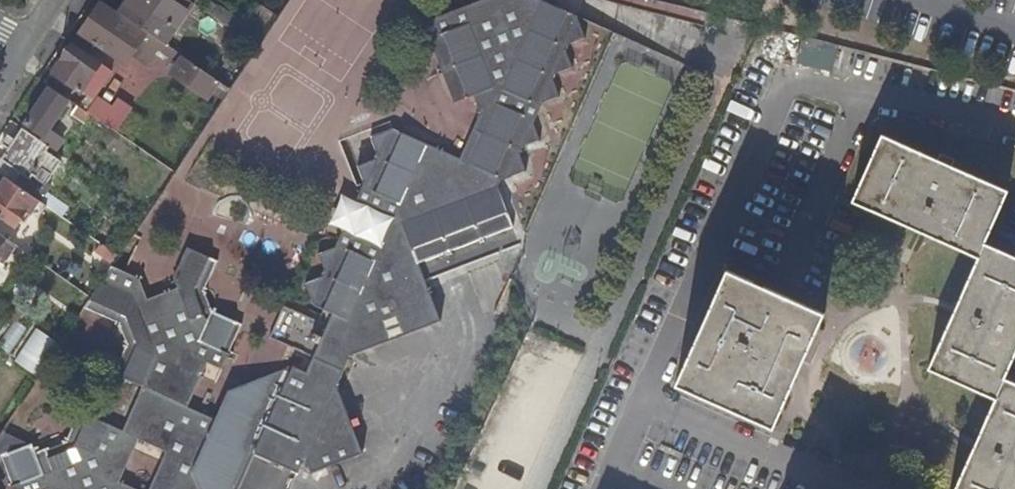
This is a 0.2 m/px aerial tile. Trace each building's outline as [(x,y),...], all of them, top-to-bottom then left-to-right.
[(16,488),(133,488),(123,485),(142,442),(170,454),(154,488),(186,488),(201,484),(202,488),(297,488),(309,462),(316,474),(366,455),(340,389),(354,358),(444,325),(429,286),(423,268),(463,252),(470,270),(525,249),(502,190),(504,185),(529,176),(523,162),(528,151),(544,145),(537,131),(548,106),(564,101),(565,99),(559,87),(558,84),(562,77),(577,71),(577,69),(571,57),(574,49),(590,43),(591,41),(584,25),(530,0),(504,0),(427,29),(457,104),(477,97),(485,116),(464,162),(397,133),(375,142),(382,157),(377,166),(361,172),(368,187),(359,205),(397,222),(385,251),(347,235),(341,246),(331,242),(313,250),(291,300),(313,310),(315,308),(335,317),(329,331),(286,312),(272,342),(316,361),(308,377),(297,372),(295,378),(289,375),(231,397),(218,425),(189,412),(208,367),(222,373),(242,329),(212,316),(204,295),(217,266),(189,253),(175,282),(179,291),(148,304),(140,282),(112,270),(86,310),(122,328),(129,349),(117,378),(146,391),(126,435),(83,416),(70,446),(38,457),(34,447),(4,459),(16,488)] [(180,0),(133,0),(120,20),(138,32),(164,50),(165,50),(193,9),(182,1),(180,0)] [(210,8),(204,17),(243,43),(248,34),(210,8)] [(276,21),(259,9),(250,23),(267,35),(276,21)] [(109,59),(129,29),(101,10),(80,40),(109,59)] [(164,50),(138,32),(132,42),(157,59),(164,50)] [(84,93),(100,70),(73,51),(54,80),(85,102),(88,96),(84,93)] [(218,87),(183,63),(171,80),(207,104),(218,87)] [(112,75),(101,68),(100,70),(84,93),(88,96),(95,101),(112,75)] [(229,94),(223,90),(220,94),(226,98),(229,94)] [(69,107),(50,94),(26,130),(45,143),(48,138),(69,107)] [(99,105),(89,120),(93,123),(115,138),(125,123),(99,105)] [(89,120),(78,113),(71,122),(87,132),(93,123),(89,120)] [(22,134),(15,146),(9,155),(2,165),(0,164),(0,180),(7,184),(36,204),(41,208),(51,193),(46,189),(61,167),(46,157),(49,152),(42,147),(22,134)] [(63,147),(48,138),(45,143),(42,147),(49,152),(57,158),(63,147)] [(9,155),(15,146),(8,142),(2,151),(9,155)] [(1003,383),(1008,372),(1014,356),(1014,264),(984,250),(1007,197),(882,142),(854,207),(978,262),(929,373),(994,402),(956,488),(1014,488),(1014,388),(1003,383)] [(7,184),(0,195),(0,223),(16,234),(36,204),(7,184)] [(0,240),(0,263),(10,247),(0,240)] [(119,260),(101,248),(95,257),(113,269),(119,260)] [(423,268),(429,286),(470,270),(463,252),(423,268)] [(822,319),(726,276),(676,389),(772,432),(822,319)] [(34,447),(4,434),(0,440),(0,457),(4,459),(34,447)]
